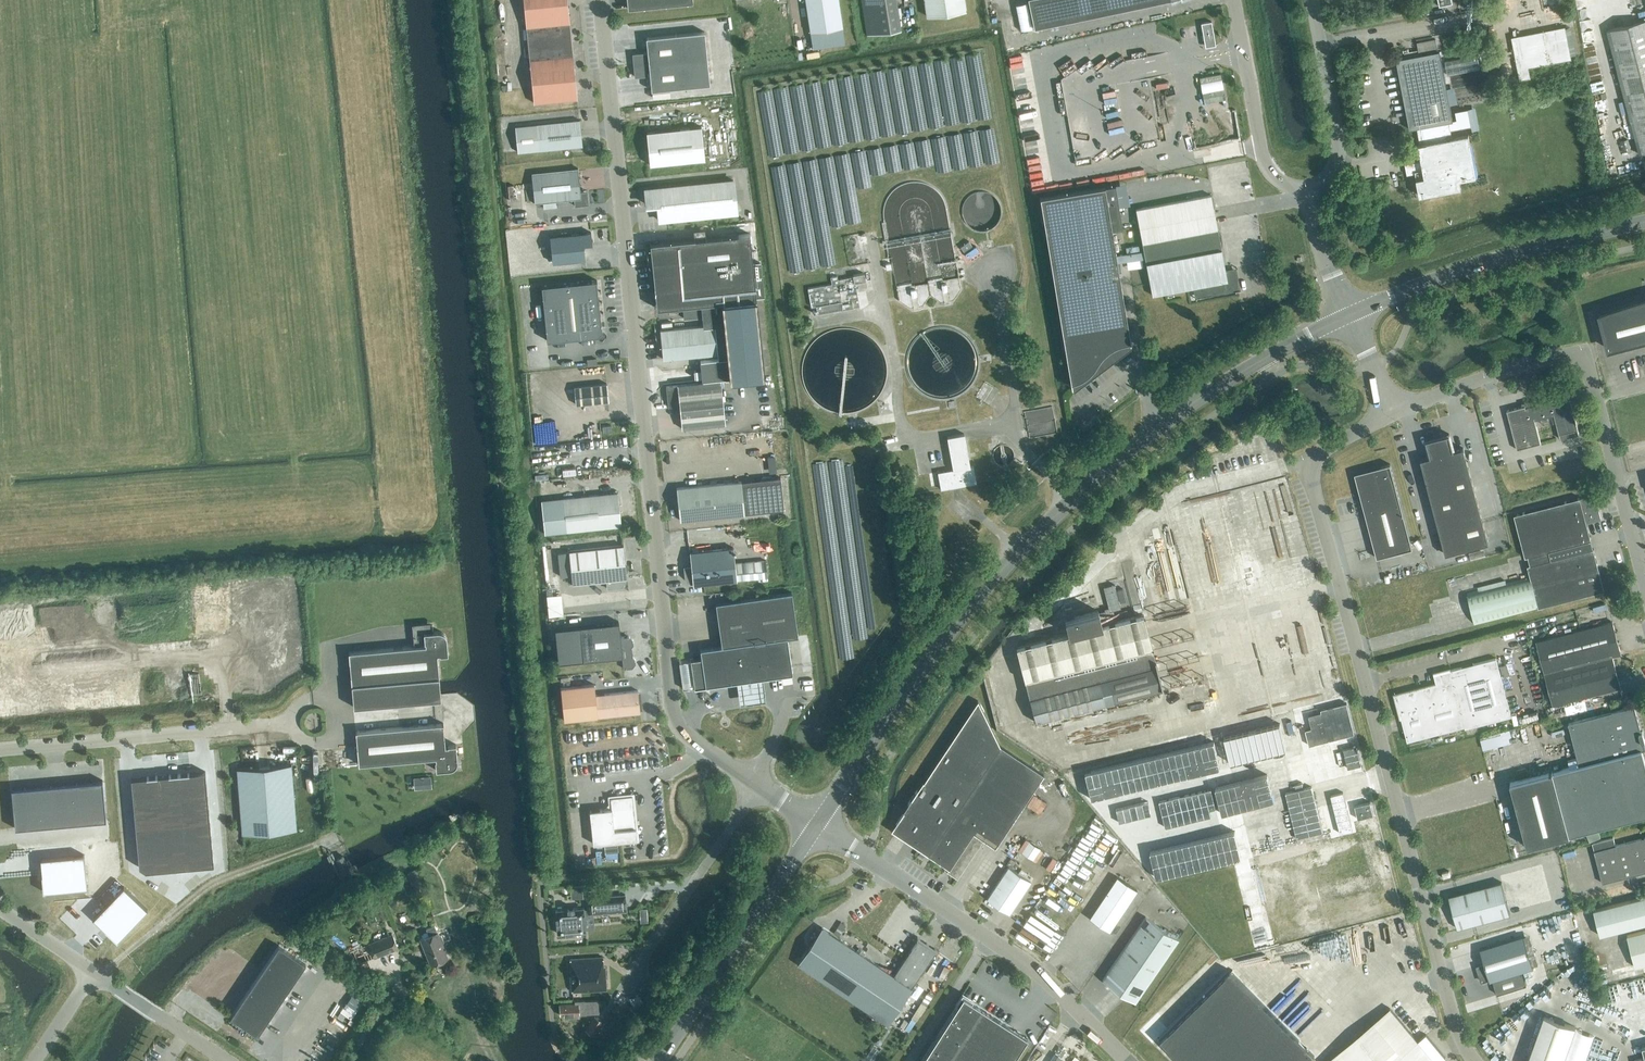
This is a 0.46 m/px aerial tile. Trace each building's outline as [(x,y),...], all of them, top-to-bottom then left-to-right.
[(577,99),(567,0),(523,0),(534,103),(577,99)] [(628,9),(693,2),(693,0),(627,0),(628,9)] [(737,11),(744,10),(762,7),(761,0),(736,0),(737,11)] [(845,44),(838,0),(805,0),(813,48),(845,44)] [(867,35),(898,30),(894,0),(862,0),(867,35)] [(967,11),(965,0),(924,0),(926,17),(967,11)] [(1028,0),(1034,28),(1166,0),(1030,0),(1028,0)] [(1607,30),(1639,154),(1644,153),(1644,20),(1607,30)] [(1205,45),(1215,43),(1211,21),(1201,23),(1205,45)] [(1520,80),(1531,78),(1529,67),(1572,59),(1565,27),(1511,37),(1520,80)] [(704,32),(646,38),(648,54),(633,55),(635,77),(650,75),(651,90),(710,85),(704,32)] [(1405,57),(1438,51),(1436,38),(1417,42),(1418,50),(1404,52),(1405,57)] [(1438,51),(1405,57),(1396,59),(1410,129),(1417,128),(1420,144),(1418,145),(1423,169),(1415,171),(1419,196),(1461,188),(1460,180),(1476,177),(1468,135),(1451,138),(1450,130),(1471,126),(1468,109),(1455,111),(1457,119),(1453,120),(1440,51),(1438,51)] [(1447,73),(1480,68),(1479,55),(1445,59),(1447,73)] [(1204,103),(1225,99),(1221,74),(1199,78),(1204,103)] [(582,147),(580,120),(515,126),(517,153),(582,147)] [(650,166),(705,160),(701,127),(646,132),(650,166)] [(1620,141),(1622,152),(1631,150),(1628,139),(1620,141)] [(580,192),(578,169),(532,173),(535,204),(541,203),(542,209),(556,208),(556,202),(574,200),(574,206),(588,205),(587,191),(580,192)] [(736,213),(733,180),(646,190),(647,205),(658,204),(660,221),(736,213)] [(1115,185),(1040,197),(1071,387),(1072,387),(1072,390),(1130,346),(1130,344),(1117,263),(1129,261),(1127,254),(1116,256),(1112,230),(1110,218),(1120,216),(1115,185)] [(1220,244),(1211,195),(1136,210),(1146,262),(1129,265),(1131,271),(1147,268),(1152,295),(1194,287),(1196,295),(1198,296),(1234,289),(1237,284),(1234,270),(1225,272),(1223,258),(1223,257),(1224,255),(1224,254),(1224,252),(1224,251),(1224,249),(1223,248),(1222,246),(1221,245),(1220,244)] [(552,263),(585,260),(584,245),(592,244),(591,233),(550,237),(552,263)] [(664,269),(653,270),(657,306),(682,303),(682,306),(683,319),(702,317),(703,325),(724,323),(725,325),(728,358),(700,361),(701,370),(701,378),(702,381),(729,378),(729,380),(754,377),(763,376),(755,299),(764,298),(760,263),(751,264),(748,234),(661,243),(664,269)] [(865,281),(864,273),(853,275),(853,277),(838,280),(837,276),(831,277),(832,284),(808,288),(811,307),(816,306),(817,314),(859,306),(856,289),(859,288),(858,282),(865,281)] [(954,299),(961,289),(958,277),(897,288),(899,301),(910,308),(914,307),(915,310),(919,309),(919,306),(922,305),(930,295),(941,302),(944,302),(945,305),(950,303),(949,301),(954,299)] [(547,341),(598,336),(602,332),(596,280),(541,286),(547,341)] [(1600,315),(1609,349),(1644,340),(1644,301),(1631,305),(1619,309),(1600,315)] [(721,324),(660,330),(663,360),(724,353),(721,324)] [(725,424),(721,381),(666,387),(668,408),(679,407),(682,429),(725,424)] [(576,405),(609,402),(607,384),(574,387),(576,405)] [(1579,435),(1568,395),(1537,403),(1537,404),(1533,405),(1532,401),(1522,403),(1522,407),(1507,411),(1517,450),(1541,443),(1535,420),(1554,415),(1561,439),(1579,435)] [(1456,450),(1451,431),(1423,439),(1428,457),(1421,459),(1446,554),(1488,543),(1463,448),(1456,450)] [(970,467),(966,447),(964,434),(947,437),(953,470),(938,473),(940,488),(941,490),(976,484),(976,481),(973,466),(970,467)] [(1377,558),(1412,549),(1390,464),(1380,467),(1380,468),(1375,470),(1370,473),(1367,478),(1365,483),(1364,489),(1365,494),(1361,495),(1375,547),(1374,547),(1377,558)] [(741,482),(676,489),(680,521),(745,514),(783,510),(780,478),(741,482)] [(545,534),(621,526),(618,493),(542,501),(545,534)] [(1601,520),(1594,496),(1580,499),(1580,498),(1514,515),(1525,558),(1529,557),(1531,565),(1527,566),(1530,578),(1467,594),(1475,625),(1538,609),(1538,608),(1604,591),(1593,549),(1589,550),(1587,542),(1591,541),(1586,523),(1601,520)] [(623,546),(569,552),(572,584),(604,581),(605,591),(622,589),(625,579),(627,578),(623,546)] [(691,566),(684,567),(686,579),(691,583),(693,583),(693,585),(737,581),(768,578),(766,560),(735,563),(733,548),(690,553),(691,566)] [(1118,566),(1104,568),(1107,581),(1121,579),(1118,566)] [(1116,591),(1114,585),(1103,588),(1108,608),(1104,609),(1105,611),(1098,613),(1097,611),(1073,617),(1072,611),(1065,612),(1066,619),(1064,620),(1068,634),(1015,648),(1035,722),(1162,689),(1143,615),(1116,622),(1113,611),(1120,609),(1119,603),(1127,601),(1124,589),(1116,591)] [(694,688),(705,686),(792,674),(787,638),(798,637),(792,593),(715,603),(721,647),(700,650),(701,658),(690,660),(694,688)] [(562,594),(547,594),(548,616),(563,615),(562,594)] [(619,622),(580,627),(583,661),(622,657),(623,669),(631,668),(635,664),(634,659),(630,656),(630,649),(633,645),(633,640),(628,636),(620,637),(619,622)] [(1553,705),(1620,688),(1612,656),(1621,654),(1612,622),(1536,642),(1553,705)] [(448,655),(446,639),(445,636),(443,634),(440,632),(437,632),(423,633),(424,643),(425,643),(425,645),(348,652),(353,708),(441,700),(441,695),(440,681),(437,655),(439,655),(439,656),(448,655)] [(1498,667),(1496,659),(1440,673),(1442,681),(1436,683),(1437,685),(1395,696),(1407,742),(1465,727),(1465,729),(1511,717),(1501,678),(1510,675),(1507,664),(1498,667)] [(564,721),(640,713),(638,691),(596,695),(595,686),(561,690),(564,721)] [(995,849),(1044,776),(1000,746),(978,701),(923,782),(923,781),(903,811),(903,812),(891,831),(948,870),(946,872),(957,879),(983,841),(995,849)] [(1641,750),(1644,749),(1644,748),(1634,706),(1621,709),(1621,710),(1569,723),(1579,765),(1553,772),(1553,771),(1510,783),(1527,847),(1570,836),(1570,835),(1589,830),(1591,840),(1603,837),(1601,827),(1644,816),(1644,763),(1641,750)] [(1111,729),(1107,713),(1065,722),(1069,738),(1111,729)] [(445,746),(443,724),(356,731),(359,765),(436,758),(436,761),(435,761),(436,771),(450,770),(453,769),(456,767),(457,764),(458,760),(456,745),(448,745),(448,746),(445,746)] [(1479,736),(1483,749),(1514,740),(1510,727),(1479,736)] [(1192,749),(1196,764),(1209,761),(1205,745),(1192,749)] [(242,834),(296,830),(291,765),(237,769),(242,834)] [(206,772),(132,779),(140,867),(147,872),(215,865),(206,772)] [(420,777),(421,789),(431,788),(430,776),(420,777)] [(15,829),(28,828),(106,821),(103,781),(12,789),(15,829)] [(1040,812),(1047,802),(1034,793),(1027,803),(1040,812)] [(617,842),(637,840),(632,796),(610,798),(611,809),(590,811),(593,844),(604,843),(617,842)] [(1370,802),(1355,806),(1358,818),(1374,815),(1370,802)] [(1615,846),(1613,837),(1592,843),(1602,883),(1644,872),(1644,838),(1615,846)] [(618,853),(617,842),(604,843),(605,854),(618,853)] [(434,847),(439,853),(443,849),(437,843),(434,847)] [(1361,873),(1354,843),(1311,854),(1318,884),(1361,873)] [(344,875),(352,871),(344,854),(336,858),(344,875)] [(84,855),(41,859),(42,875),(43,892),(46,892),(46,891),(87,888),(84,855)] [(1009,914),(1030,881),(1018,873),(1009,867),(987,899),(1009,914)] [(1030,881),(1033,877),(1021,869),(1018,873),(1030,881)] [(1109,932),(1136,891),(1116,877),(1089,919),(1109,932)] [(1501,883),(1448,897),(1457,929),(1510,914),(1501,883)] [(571,898),(583,897),(582,884),(570,885),(571,898)] [(398,888),(400,895),(410,893),(408,885),(398,888)] [(124,887),(94,918),(106,929),(105,930),(117,942),(119,940),(119,939),(147,909),(124,887)] [(584,910),(584,908),(555,911),(557,934),(586,932),(586,930),(595,930),(593,915),(627,912),(626,894),(587,898),(588,910),(584,910)] [(1644,924),(1644,896),(1593,910),(1600,936),(1644,924)] [(1135,1003),(1178,940),(1146,917),(1102,980),(1135,1003)] [(438,933),(437,933),(434,926),(426,929),(429,937),(421,940),(431,965),(448,958),(443,944),(444,942),(441,936),(439,935),(438,933)] [(893,976),(822,928),(797,964),(888,1025),(912,989),(911,988),(935,952),(936,953),(938,951),(917,937),(916,939),(917,940),(893,976)] [(1644,965),(1644,931),(1627,935),(1635,968),(1644,965)] [(375,958),(398,949),(393,935),(369,944),(375,958)] [(1485,964),(1477,967),(1481,982),(1490,979),(1490,980),(1493,979),(1497,992),(1526,983),(1522,970),(1532,967),(1522,937),(1481,950),(1485,964)] [(306,964),(279,946),(231,1017),(229,1016),(229,1017),(241,1025),(238,1028),(244,1032),(246,1029),(259,1038),(260,1037),(257,1036),(306,964)] [(603,967),(603,957),(570,959),(572,992),(606,990),(605,967),(603,967)] [(1159,1041),(1179,1060),(1309,1060),(1314,1056),(1230,970),(1159,1041)] [(1553,995),(1567,982),(1559,974),(1545,986),(1553,995)] [(344,1005),(355,1012),(365,998),(354,991),(344,1005)] [(1028,1038),(963,996),(921,1060),(1013,1060),(1028,1038)] [(575,1004),(559,1005),(560,1016),(569,1015),(569,1018),(579,1018),(579,1015),(586,1014),(586,1013),(599,1013),(598,1001),(585,1001),(575,1002),(574,1002),(575,1004)] [(594,1037),(604,1022),(594,1016),(585,1031),(594,1037)] [(1575,1027),(1544,1016),(1528,1060),(1563,1060),(1575,1027)] [(1395,1060),(1444,1060),(1445,1060),(1445,1058),(1424,1033),(1418,1039),(1419,1040),(1395,1060)] [(1642,1048),(1643,1051),(1644,1058),(1634,1060),(1644,1060),(1644,1047),(1642,1048)]
